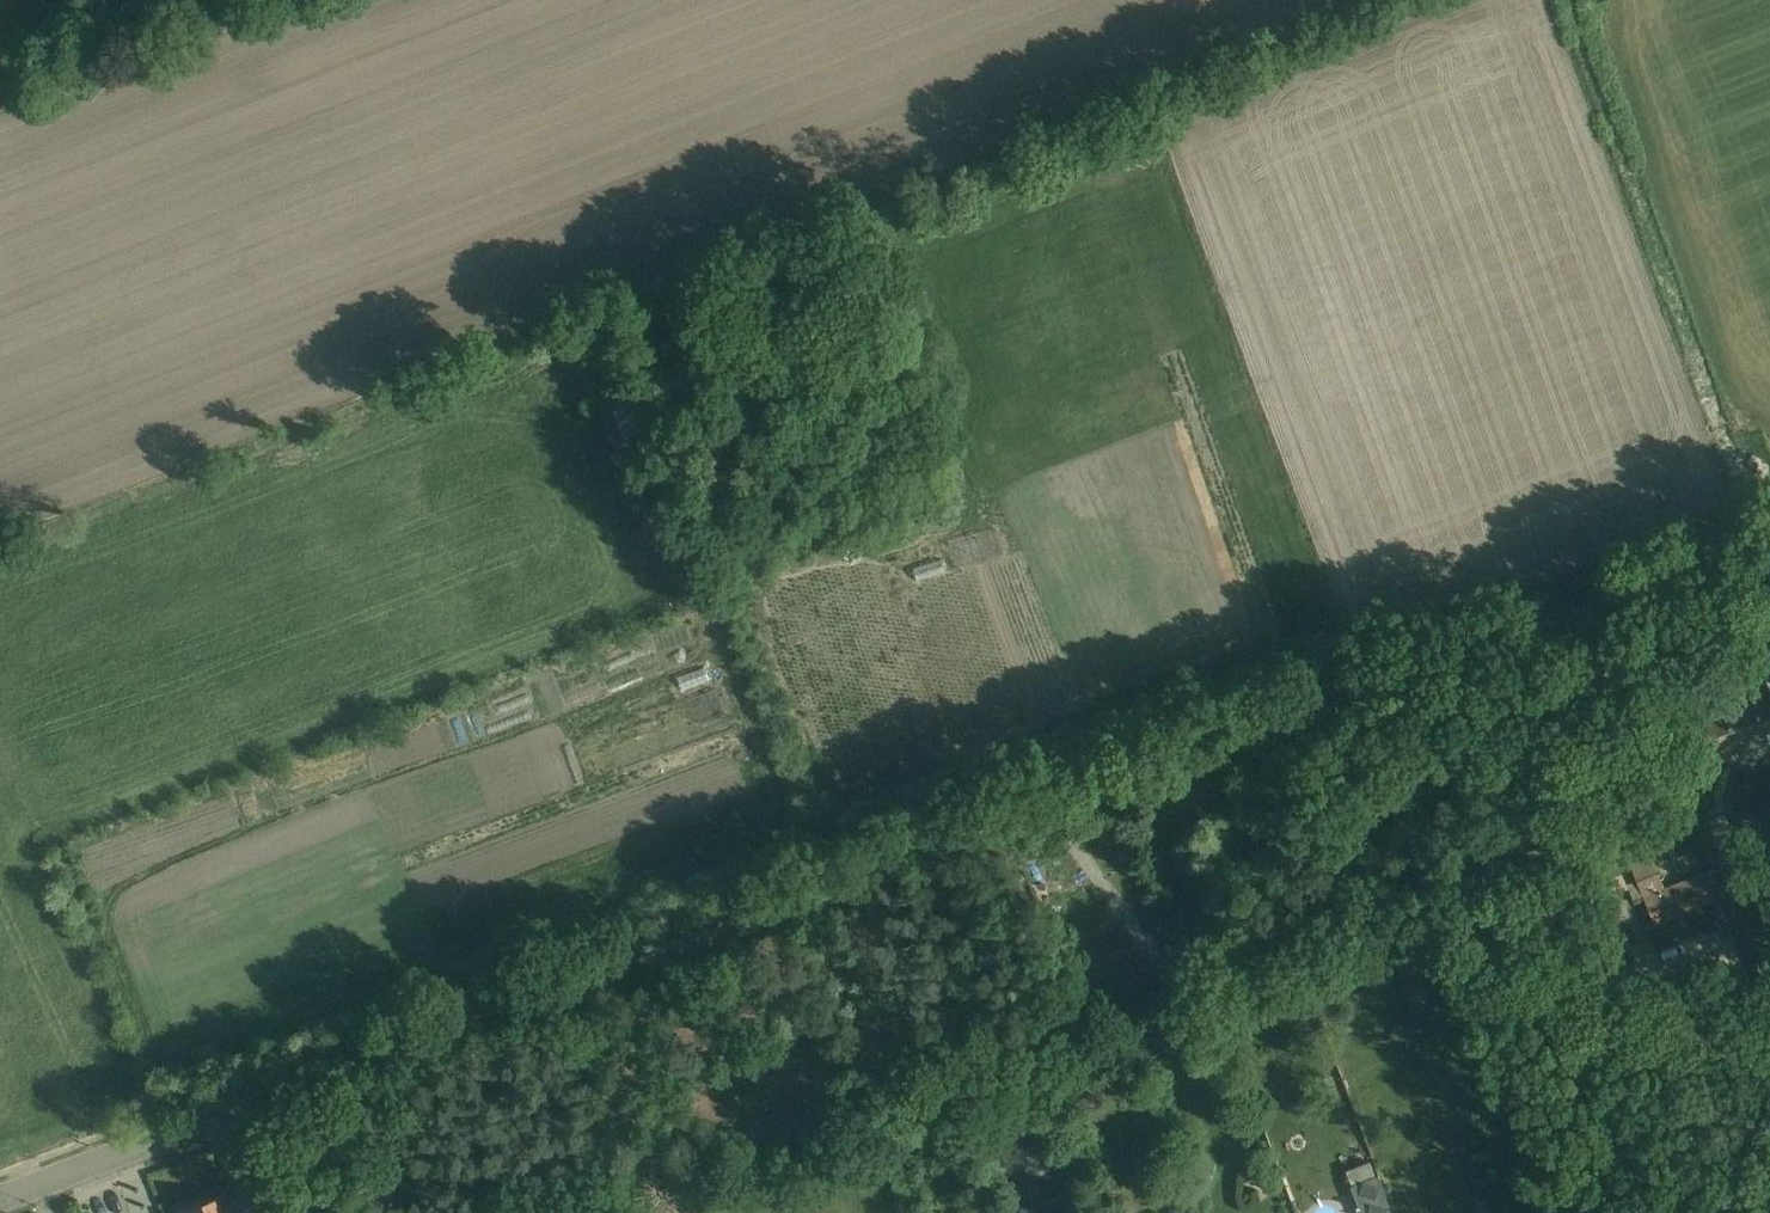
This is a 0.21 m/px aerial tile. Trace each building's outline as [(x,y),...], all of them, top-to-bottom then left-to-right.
[(1769,742),(1769,691),(1709,714),(1726,759),(1769,742)] [(1632,880),(1653,875),(1646,846),(1625,852),(1632,880)] [(1654,925),(1724,901),(1713,868),(1643,891),(1654,925)] [(1104,1001),(1147,986),(1128,930),(1084,945),(1104,1001)] [(1153,1034),(1156,1048),(1175,1044),(1172,1030),(1153,1034)] [(1349,1182),(1358,1212),(1386,1212),(1371,1161),(1339,1170),(1344,1184),(1349,1182)] [(248,1174),(175,1204),(178,1212),(263,1212),(248,1174)]
